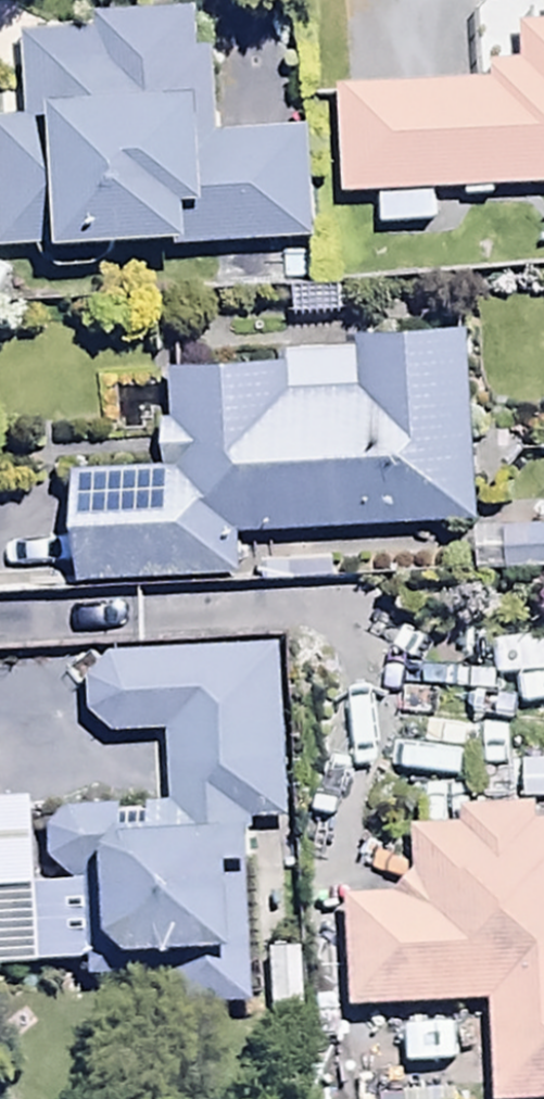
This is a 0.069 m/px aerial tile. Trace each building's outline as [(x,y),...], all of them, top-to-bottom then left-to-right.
[(434,191),(543,187),(543,5),(541,5),(542,24),(516,24),(518,62),(486,63),(486,82),(334,87),(337,195),(374,194),(375,224),(435,221),(434,191)] [(0,115),(0,249),(309,239),(305,129),(214,132),(211,48),(195,49),(194,11),(90,15),(91,34),(21,37),(23,115),(0,115)] [(9,275),(0,271),(0,291),(9,275)] [(70,471),(73,581),(236,577),(235,536),(470,529),(464,335),(355,338),(355,350),(284,352),(285,370),(164,373),(166,468),(70,471)] [(477,532),(478,577),(543,574),(543,529),(477,532)] [(87,718),(111,735),(167,732),(171,807),(74,812),(46,827),(49,869),(76,885),(82,890),(88,986),(159,982),(162,1023),(257,1017),(245,824),(289,822),(278,648),(114,657),(84,679),(87,718)] [(348,1010),(488,1004),(492,1098),(543,1098),(543,805),(459,809),(460,826),(404,829),(407,897),(343,900),(348,1010)] [(32,883),(32,807),(0,807),(0,969),(79,969),(76,885),(32,883)] [(302,952),(270,953),(273,1020),(304,1019),(302,952)] [(326,1061),(327,1098),(367,1098),(365,1059),(326,1061)]
